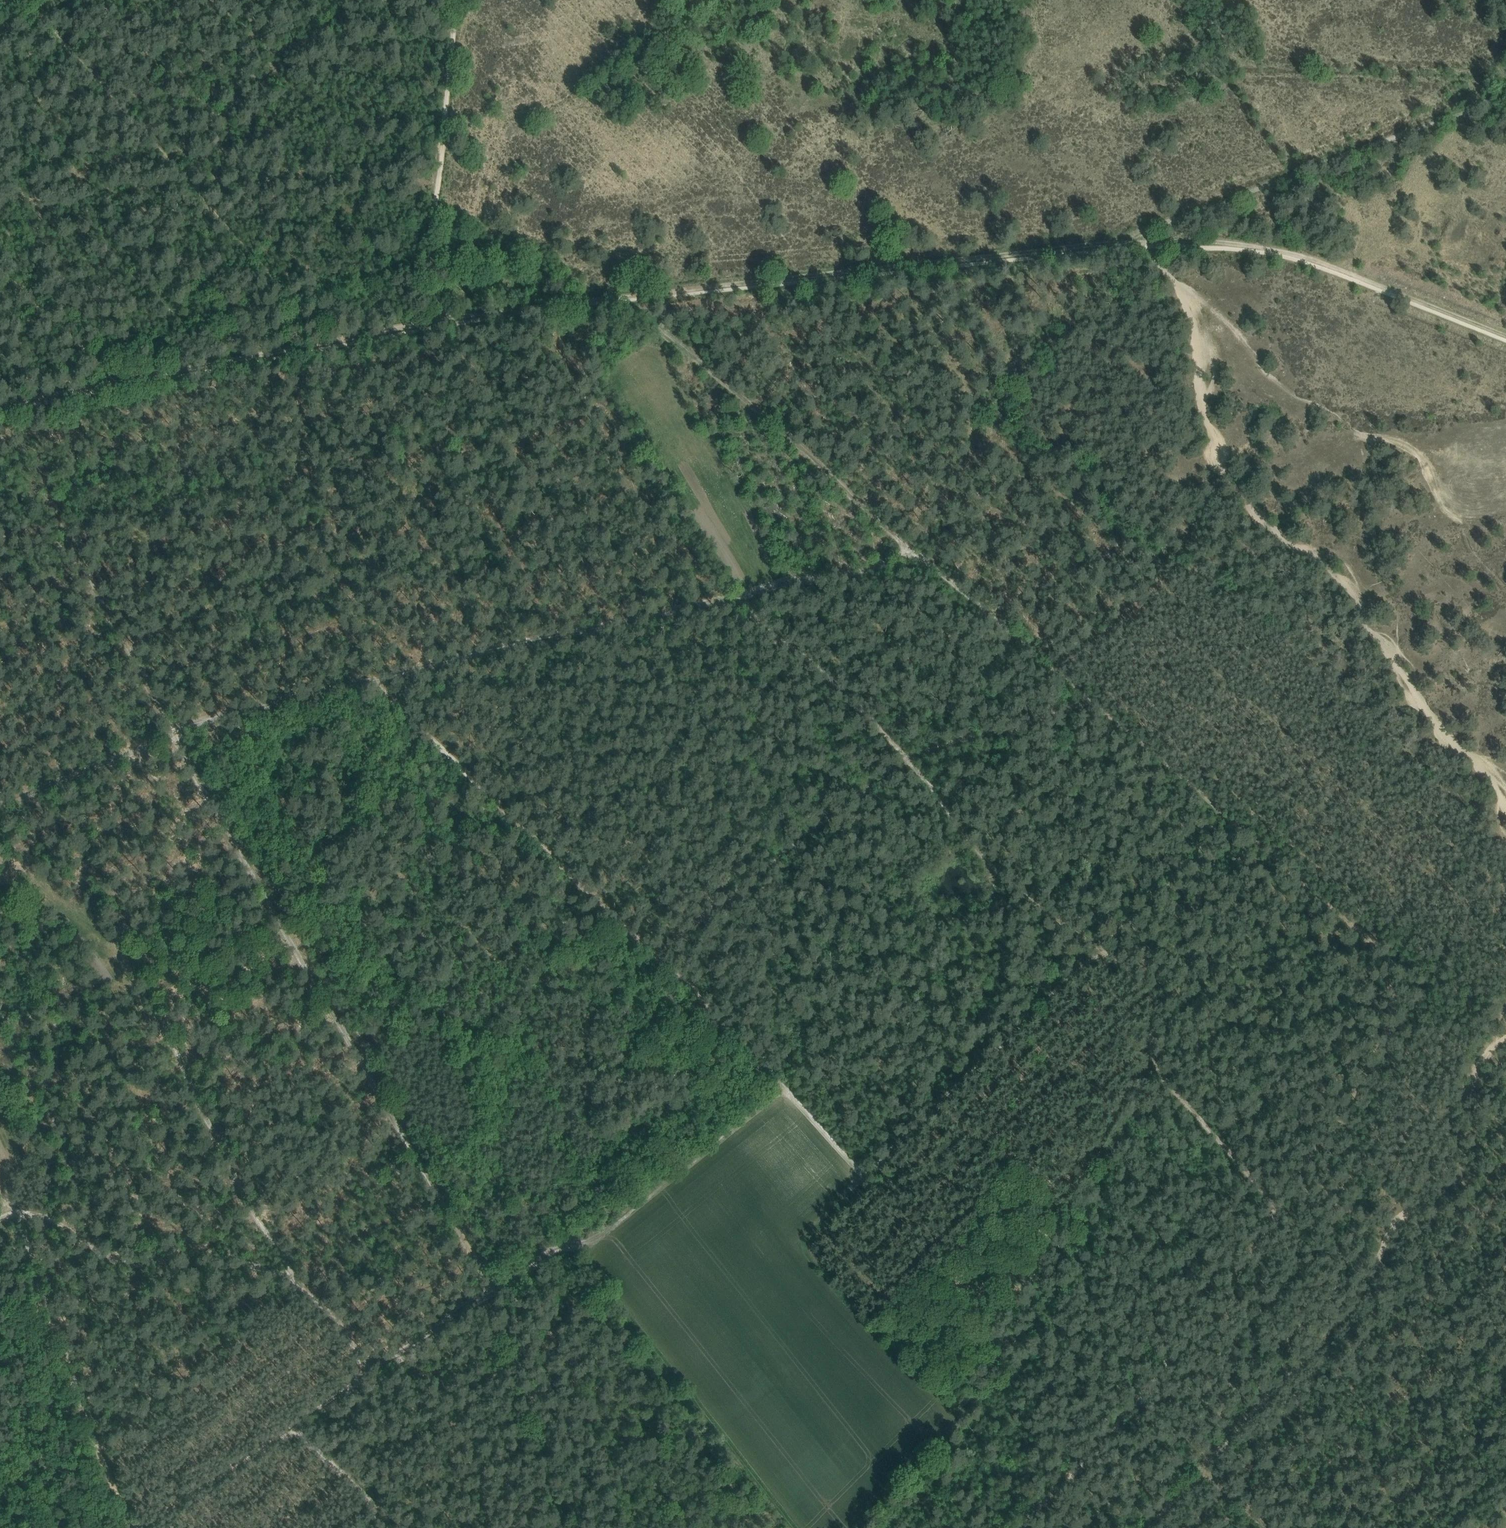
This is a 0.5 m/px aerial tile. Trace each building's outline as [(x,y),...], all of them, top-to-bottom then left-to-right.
[(1386,1242),(1392,1232),(1387,1229),(1382,1240),(1386,1242)]
